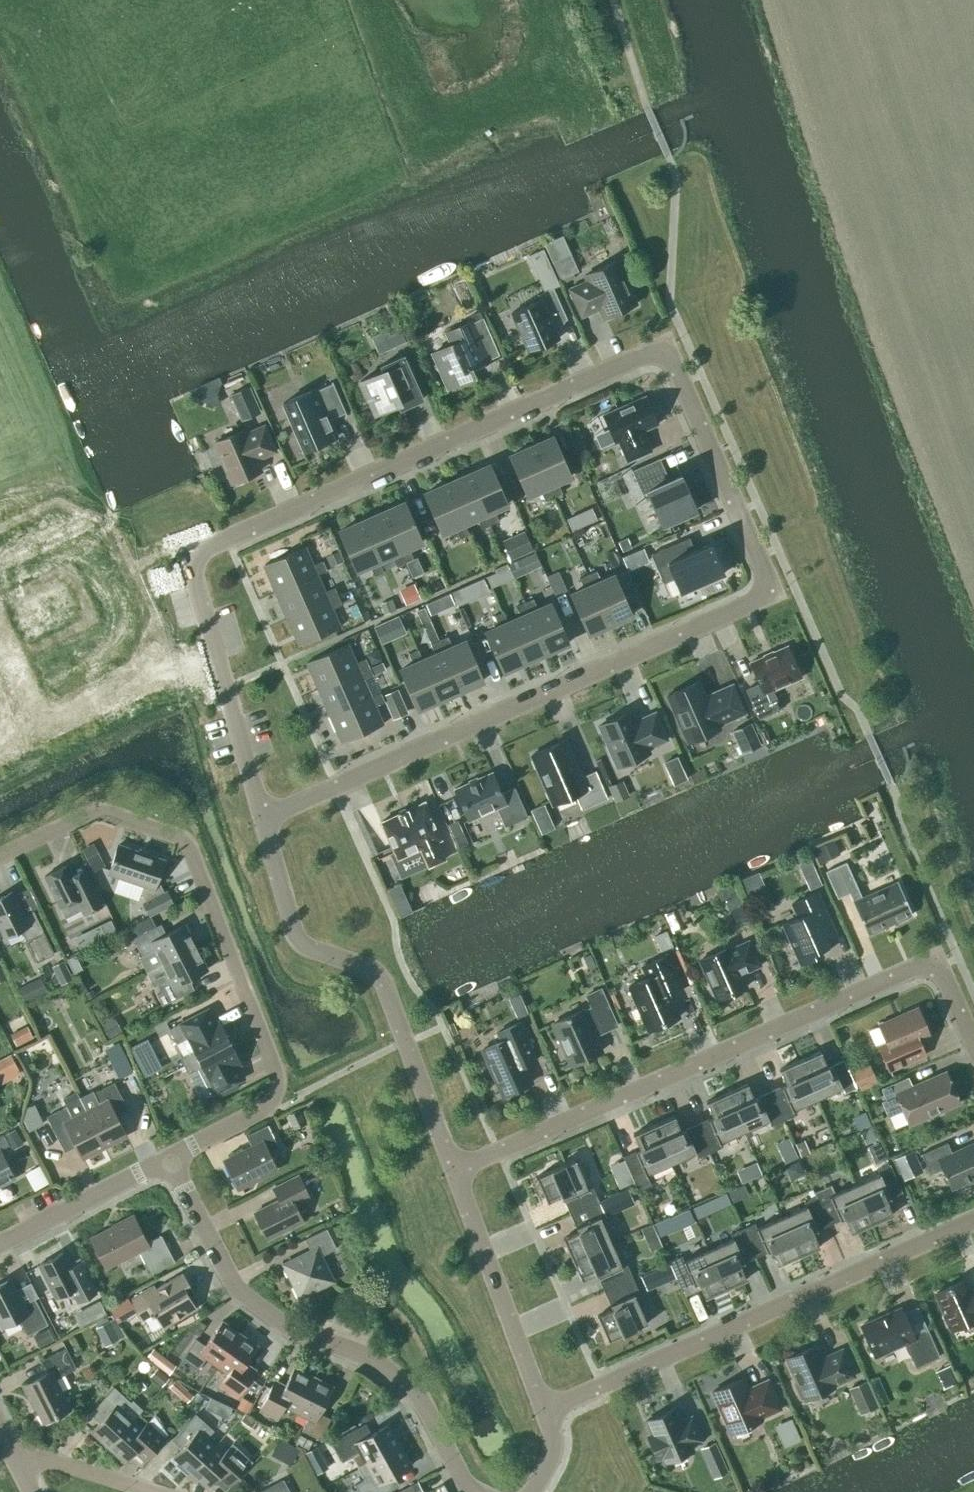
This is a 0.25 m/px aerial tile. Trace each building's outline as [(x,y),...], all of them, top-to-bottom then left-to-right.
[(552,262),(560,280),(578,272),(571,254),(552,262)] [(586,275),(589,282),(571,290),(582,315),(600,307),(605,318),(635,305),(624,280),(627,278),(621,265),(618,267),(616,261),(586,275)] [(537,295),(539,300),(511,313),(529,352),(558,339),(552,324),(565,319),(566,320),(567,319),(553,288),(537,295)] [(451,345),(432,353),(448,388),(474,376),(470,368),(488,360),(471,322),(446,333),(451,345)] [(390,335),(385,337),(390,348),(405,342),(400,330),(390,335)] [(409,405),(422,399),(403,356),(380,366),(383,371),(360,381),(375,414),(406,400),(409,405)] [(315,389),(282,403),(303,451),(299,452),(299,454),(314,448),(313,447),(336,437),(329,420),(344,414),(345,415),(346,415),(332,382),(331,382),(331,383),(316,390),(315,389)] [(249,386),(230,395),(241,420),(254,414),(249,403),(255,400),(254,397),(249,386)] [(657,424),(654,416),(645,397),(603,416),(615,443),(618,442),(627,462),(651,451),(645,437),(643,438),(641,432),(657,424)] [(244,435),(242,431),(215,443),(232,483),(260,471),(254,459),(260,456),(261,458),(275,452),(264,426),(244,435)] [(554,437),(531,447),(553,497),(562,493),(557,482),(571,476),(554,437)] [(545,501),(553,497),(531,447),(509,457),(526,496),(540,490),(545,501)] [(669,481),(659,459),(631,471),(642,495),(647,492),(662,525),(695,510),(680,476),(669,481)] [(490,465),(468,475),(490,525),(498,521),(493,510),(508,504),(490,465)] [(481,529),(490,525),(468,475),(446,485),(463,524),(464,524),(477,518),(481,529)] [(464,524),(463,524),(446,485),(423,495),(440,534),(454,528),(459,539),(468,535),(464,524)] [(513,488),(508,490),(514,501),(522,498),(517,486),(515,486),(513,488)] [(405,503),(383,513),(405,563),(406,562),(413,559),(408,548),(422,542),(405,503)] [(591,508),(577,514),(583,526),(596,520),(593,513),(591,508)] [(396,567),(405,563),(383,513),(360,523),(377,562),(378,561),(391,556),(396,567)] [(583,526),(577,514),(568,518),(573,530),(583,526)] [(426,522),(421,524),(424,532),(434,527),(431,520),(428,521),(426,522)] [(374,576),(383,572),(378,561),(377,562),(360,523),(338,532),(355,571),(369,565),(374,576)] [(524,531),(514,535),(523,555),(533,550),(528,541),(524,531)] [(622,540),(618,542),(622,551),(631,547),(627,538),(625,539),(622,540)] [(680,593),(723,574),(710,544),(694,551),(688,538),(650,555),(663,584),(674,579),(680,593)] [(276,591),(315,574),(315,575),(326,570),(322,561),(311,566),(303,547),(264,565),(276,591)] [(339,551),(326,556),(330,566),(343,560),(341,556),(340,554),(339,551)] [(413,559),(406,562),(412,577),(423,572),(417,557),(415,558),(413,559)] [(519,559),(508,564),(514,578),(525,573),(522,566),(519,559)] [(558,571),(546,577),(555,596),(567,590),(561,578),(561,577),(558,571)] [(596,571),(587,574),(609,624),(632,614),(615,575),(600,582),(596,571)] [(495,573),(486,576),(491,588),(500,584),(498,579),(495,573)] [(315,574),(276,591),(288,618),(338,596),(334,587),(323,592),(315,575),(315,574)] [(587,634),(609,624),(587,574),(579,578),(583,589),(569,595),(587,634)] [(408,586),(399,590),(405,605),(420,599),(414,584),(411,585),(408,586)] [(465,586),(452,592),(457,604),(471,599),(465,586)] [(330,609),(342,604),(338,596),(288,618),(300,645),(339,628),(330,609)] [(382,603),(379,604),(384,615),(396,610),(392,599),(387,601),(382,603)] [(532,599),(523,603),(528,614),(529,613),(546,652),(568,643),(551,603),(537,610),(532,599)] [(435,600),(423,605),(424,607),(428,616),(433,626),(445,621),(440,611),(435,600)] [(351,606),(348,607),(353,619),(361,615),(356,604),(353,605),(351,606)] [(424,607),(416,611),(424,630),(433,626),(428,616),(424,607)] [(524,662),(546,652),(529,613),(528,614),(515,619),(510,608),(502,612),(524,662)] [(501,672),(524,662),(502,612),(493,616),(498,627),(484,633),(501,672)] [(406,633),(398,616),(373,626),(380,644),(406,633)] [(443,651),(444,651),(461,690),(483,680),(466,641),(452,647),(447,636),(438,640),(443,651)] [(307,662),(319,689),(369,667),(365,658),(354,663),(346,645),(307,662)] [(444,651),(443,651),(430,657),(425,646),(417,650),(439,700),(461,690),(444,651)] [(772,690),(801,678),(787,646),(749,663),(758,684),(745,690),(758,719),(780,709),(772,690)] [(372,651),(366,654),(370,664),(381,660),(376,649),(372,651)] [(416,710),(439,700),(417,650),(408,654),(413,665),(399,671),(416,710)] [(373,675),(369,667),(319,689),(331,716),(370,698),(369,697),(362,680),(373,675)] [(705,699),(698,682),(667,695),(688,743),(719,730),(717,726),(744,713),(732,685),(710,695),(711,696),(705,699)] [(391,692),(382,696),(385,702),(388,710),(404,703),(398,689),(392,692),(391,692)] [(382,696),(380,693),(369,697),(370,698),(331,716),(343,742),(382,725),(374,707),(385,702),(382,696)] [(635,723),(630,712),(600,725),(618,767),(648,754),(646,748),(665,740),(654,715),(635,723)] [(761,744),(751,722),(731,731),(741,753),(761,744)] [(579,778),(563,741),(532,755),(554,805),(575,796),(581,810),(607,799),(595,771),(579,778)] [(501,794),(492,773),(454,790),(468,821),(496,808),(505,827),(527,817),(514,788),(501,794)] [(616,783),(608,787),(614,801),(629,795),(622,780),(619,782),(616,783)] [(440,839),(424,802),(380,822),(396,859),(420,849),(428,867),(444,860),(436,841),(440,839)] [(460,828),(451,833),(452,834),(455,842),(464,837),(464,835),(462,832),(461,830),(460,828)] [(838,854),(832,840),(813,849),(819,862),(838,854)] [(149,916),(173,904),(166,892),(164,893),(157,879),(164,861),(118,845),(108,874),(143,886),(141,894),(145,902),(143,903),(149,916)] [(98,853),(86,859),(93,872),(105,866),(102,862),(101,858),(98,853)] [(837,898),(849,893),(867,934),(912,914),(898,882),(862,898),(846,861),(825,871),(837,898)] [(68,865),(44,876),(60,909),(65,919),(82,910),(84,915),(102,906),(83,868),(72,873),(68,865)] [(821,882),(814,868),(802,874),(809,888),(821,882)] [(21,930),(36,961),(53,953),(33,910),(23,915),(12,892),(0,898),(0,928),(5,938),(21,930)] [(800,962),(792,966),(793,967),(828,951),(823,940),(835,935),(816,893),(793,904),(799,918),(784,925),(800,962)] [(406,899),(393,905),(399,917),(411,911),(411,910),(409,906),(406,899)] [(743,903),(729,909),(737,927),(753,920),(750,912),(745,902),(743,903)] [(150,916),(132,926),(138,936),(134,938),(142,955),(140,956),(138,957),(145,971),(146,970),(151,968),(162,962),(187,950),(194,946),(193,944),(184,925),(161,937),(159,933),(156,927),(151,917),(150,916)] [(104,923),(100,925),(105,936),(116,931),(110,920),(107,922),(104,923)] [(115,936),(121,948),(130,943),(124,931),(115,936)] [(728,948),(701,960),(718,1000),(745,988),(740,975),(760,966),(749,941),(729,950),(728,948)] [(146,970),(145,971),(153,987),(157,984),(161,993),(157,995),(162,1006),(189,992),(184,982),(207,970),(194,946),(187,950),(162,962),(151,968),(146,970)] [(584,956),(582,957),(588,969),(595,965),(590,953),(587,955),(584,956)] [(648,977),(629,986),(648,1031),(678,1017),(668,994),(682,988),(667,955),(643,966),(648,977)] [(64,961),(52,967),(60,985),(73,979),(71,975),(68,968),(64,961)] [(33,981),(29,983),(36,998),(48,993),(41,978),(38,979),(33,981)] [(566,1018),(553,1024),(571,1065),(601,1052),(594,1036),(617,1026),(600,989),(586,996),(592,1007),(569,1017),(569,1016),(566,1017),(566,1018)] [(192,1017),(169,1029),(177,1044),(183,1056),(179,1058),(184,1067),(230,1042),(212,1007),(192,1017)] [(918,1009),(879,1026),(886,1042),(878,1045),(889,1070),(924,1054),(918,1041),(930,1036),(918,1009)] [(121,1032),(114,1018),(101,1025),(108,1038),(121,1032)] [(17,1041),(35,1034),(30,1023),(13,1030),(17,1041)] [(482,1050),(502,1096),(531,1083),(524,1065),(537,1060),(520,1023),(496,1033),(500,1042),(482,1050)] [(230,1042),(184,1067),(188,1075),(198,1070),(205,1083),(211,1096),(243,1079),(237,1067),(242,1064),(230,1042)] [(129,1063),(120,1045),(106,1052),(115,1070),(129,1063)] [(827,1066),(820,1052),(800,1061),(817,1100),(841,1089),(843,1094),(856,1088),(843,1059),(827,1066)] [(19,1073),(10,1055),(0,1060),(0,1083),(19,1073)] [(793,1110),(817,1100),(800,1061),(779,1070),(786,1085),(770,1092),(782,1121),(795,1115),(793,1110)] [(873,1072),(854,1080),(859,1091),(877,1083),(876,1079),(874,1075),(873,1072)] [(910,1126),(929,1117),(940,1112),(939,1110),(958,1102),(946,1074),(913,1088),(908,1077),(881,1089),(887,1103),(882,1105),(887,1116),(903,1110),(910,1126)] [(93,1092),(80,1099),(86,1112),(104,1147),(126,1136),(113,1111),(125,1105),(114,1083),(93,1094),(93,1092)] [(768,1121),(770,1126),(782,1121),(770,1092),(754,1099),(747,1084),(727,1093),(744,1132),(768,1121)] [(67,1107),(47,1117),(58,1139),(69,1133),(75,1144),(82,1158),(104,1147),(86,1112),(80,1099),(76,1091),(62,1098),(67,1107)] [(719,1143),(744,1132),(727,1093),(706,1102),(713,1117),(697,1124),(709,1153),(722,1148),(719,1143)] [(26,1108),(23,1119),(29,1131),(43,1124),(38,1112),(37,1110),(33,1104),(26,1108)] [(305,1123),(298,1109),(286,1114),(293,1128),(305,1123)] [(681,1131),(674,1116),(653,1125),(671,1164),(695,1154),(697,1159),(709,1153),(697,1124),(681,1131)] [(276,1169),(268,1154),(279,1148),(268,1125),(246,1136),(252,1148),(224,1162),(237,1188),(276,1169)] [(647,1175),(671,1164),(653,1125),(633,1135),(639,1150),(623,1157),(630,1174),(634,1182),(638,1191),(651,1185),(647,1175)] [(867,1131),(860,1134),(866,1145),(877,1139),(872,1128),(869,1130),(867,1131)] [(8,1132),(3,1135),(6,1140),(9,1146),(11,1149),(23,1143),(15,1129),(12,1131),(8,1132)] [(9,1146),(6,1140),(3,1135),(0,1137),(0,1151),(9,1146)] [(795,1144),(800,1156),(801,1157),(809,1153),(809,1152),(803,1140),(801,1141),(800,1142),(797,1143),(795,1144)] [(950,1190),(973,1179),(973,1144),(952,1154),(947,1143),(921,1154),(930,1174),(941,1170),(950,1190)] [(913,1150),(894,1158),(904,1181),(923,1172),(917,1158),(913,1150)] [(13,1179),(0,1154),(0,1186),(13,1179)] [(562,1196),(570,1214),(599,1201),(592,1187),(587,1189),(575,1160),(536,1178),(547,1202),(562,1196)] [(753,1163),(750,1165),(755,1177),(761,1175),(756,1162),(754,1163),(753,1163)] [(309,1169),(314,1179),(326,1173),(321,1163),(309,1169)] [(877,1170),(879,1175),(854,1186),(872,1224),(892,1215),(886,1200),(902,1193),(889,1164),(877,1170)] [(623,1177),(616,1180),(619,1189),(634,1182),(630,1174),(627,1175),(623,1177)] [(294,1205),(309,1198),(298,1176),(273,1189),(279,1201),(254,1214),(267,1239),(302,1221),(294,1205)] [(845,1219),(851,1234),(872,1224),(854,1186),(830,1196),(828,1191),(816,1197),(828,1226),(845,1219)] [(610,1197),(600,1201),(605,1213),(615,1209),(612,1201),(610,1197)] [(812,1233),(828,1226),(816,1197),(803,1202),(806,1207),(782,1218),(799,1257),(819,1248),(812,1233)] [(563,1239),(572,1259),(611,1242),(600,1218),(605,1216),(599,1201),(570,1214),(578,1232),(563,1239)] [(151,1275),(175,1263),(161,1236),(147,1243),(133,1216),(113,1226),(114,1227),(91,1239),(106,1268),(139,1251),(151,1275)] [(660,1221),(654,1224),(660,1237),(673,1231),(667,1218),(663,1220),(660,1221)] [(772,1251),(778,1266),(799,1257),(782,1218),(757,1229),(755,1224),(743,1229),(755,1258),(772,1251)] [(652,1224),(640,1229),(645,1239),(656,1233),(655,1231),(654,1227),(652,1224)] [(332,1281),(320,1257),(336,1249),(326,1229),(305,1240),(311,1252),(284,1265),(300,1297),(332,1281)] [(739,1266),(755,1258),(743,1229),(730,1235),(732,1240),(708,1251),(726,1290),(746,1280),(739,1266)] [(596,1273),(604,1292),(633,1279),(626,1264),(621,1267),(611,1242),(572,1259),(581,1280),(596,1273)] [(705,1299),(726,1290),(708,1251),(684,1261),(682,1256),(669,1262),(682,1291),(698,1284),(705,1299)] [(56,1299),(72,1291),(78,1302),(95,1294),(84,1271),(74,1276),(62,1253),(39,1265),(56,1299)] [(653,1271),(640,1277),(647,1291),(659,1286),(656,1280),(655,1277),(653,1271)] [(131,1300),(142,1318),(154,1311),(163,1327),(195,1308),(187,1295),(192,1292),(182,1275),(156,1291),(153,1287),(131,1300)] [(634,1295),(639,1293),(633,1279),(604,1292),(612,1310),(597,1316),(608,1341),(647,1324),(634,1295)] [(2,1328),(19,1319),(27,1336),(48,1325),(34,1299),(23,1305),(10,1280),(0,1285),(0,1324),(2,1328)] [(962,1282),(936,1293),(946,1315),(944,1318),(948,1326),(951,1328),(952,1330),(973,1320),(973,1290),(968,1293),(962,1282)] [(112,1305),(108,1308),(117,1323),(136,1312),(130,1302),(129,1300),(127,1297),(123,1299),(112,1305)] [(93,1304),(87,1307),(94,1320),(106,1314),(99,1301),(96,1302),(93,1304)] [(926,1328),(912,1334),(900,1309),(861,1326),(875,1357),(905,1344),(915,1368),(939,1357),(926,1328)] [(95,1328),(104,1346),(122,1336),(113,1318),(95,1328)] [(195,1323),(185,1328),(197,1337),(206,1325),(200,1320),(198,1322),(195,1323)] [(206,1359),(217,1367),(240,1334),(222,1321),(205,1346),(195,1339),(181,1358),(198,1370),(206,1359)] [(32,1335),(38,1348),(53,1341),(47,1328),(32,1335)] [(258,1347),(240,1334),(217,1367),(228,1374),(220,1385),(236,1397),(250,1378),(240,1371),(258,1347)] [(842,1351),(820,1360),(814,1347),(787,1359),(797,1382),(795,1384),(801,1397),(804,1396),(805,1400),(833,1388),(832,1386),(853,1377),(842,1351)] [(70,1410),(55,1379),(76,1369),(66,1348),(41,1361),(47,1373),(22,1386),(29,1399),(31,1398),(43,1423),(70,1410)] [(175,1365),(162,1355),(155,1365),(168,1374),(175,1365)] [(955,1381),(949,1366),(937,1370),(942,1381),(944,1380),(945,1385),(955,1381)] [(284,1407),(296,1413),(314,1377),(294,1367),(286,1384),(275,1379),(259,1410),(277,1419),(284,1407)] [(157,1368),(150,1376),(161,1387),(169,1378),(162,1372),(160,1370),(157,1368)] [(320,1414),(333,1387),(314,1377),(296,1413),(308,1419),(302,1431),(320,1440),(330,1419),(320,1414)] [(197,1402),(191,1396),(193,1395),(175,1379),(168,1387),(186,1402),(187,1401),(193,1406),(197,1402)] [(767,1382),(747,1391),(742,1379),(712,1392),(724,1418),(722,1418),(727,1430),(729,1429),(731,1434),(760,1421),(759,1418),(779,1409),(767,1382)] [(877,1406),(866,1380),(848,1388),(859,1413),(877,1406)] [(91,1432),(108,1447),(132,1420),(132,1419),(141,1409),(131,1400),(130,1402),(114,1388),(90,1415),(99,1423),(91,1432)] [(243,1397),(237,1407),(247,1413),(252,1403),(249,1401),(248,1400),(243,1397)] [(691,1418),(680,1422),(674,1409),(646,1421),(652,1435),(647,1437),(657,1459),(662,1457),(664,1463),(692,1451),(690,1445),(701,1440),(691,1418)] [(240,1420),(251,1427),(255,1420),(245,1413),(240,1420)] [(173,1457),(190,1473),(215,1446),(207,1438),(213,1431),(195,1414),(172,1440),(181,1448),(173,1457)] [(147,1422),(142,1429),(132,1420),(108,1447),(125,1463),(133,1454),(142,1462),(164,1438),(162,1436),(166,1434),(156,1419),(153,1415),(147,1422)] [(800,1438),(793,1423),(778,1429),(784,1444),(800,1438)] [(359,1453),(366,1464),(400,1445),(389,1425),(363,1439),(357,1429),(331,1443),(342,1462),(359,1453)] [(312,1441),(299,1435),(294,1445),(307,1451),(312,1441)] [(275,1447),(271,1455),(277,1458),(279,1453),(293,1461),(300,1448),(292,1444),(280,1438),(275,1447)] [(722,1460),(714,1442),(700,1448),(708,1466),(722,1460)] [(232,1444),(224,1454),(215,1446),(190,1473),(207,1488),(215,1479),(224,1487),(249,1460),(232,1444)] [(411,1466),(400,1445),(366,1464),(372,1476),(355,1485),(359,1491),(389,1491),(391,1491),(385,1480),(411,1466)] [(283,1480),(259,1491),(290,1491),(283,1480)] [(398,1491),(423,1491),(418,1482),(398,1491)]
